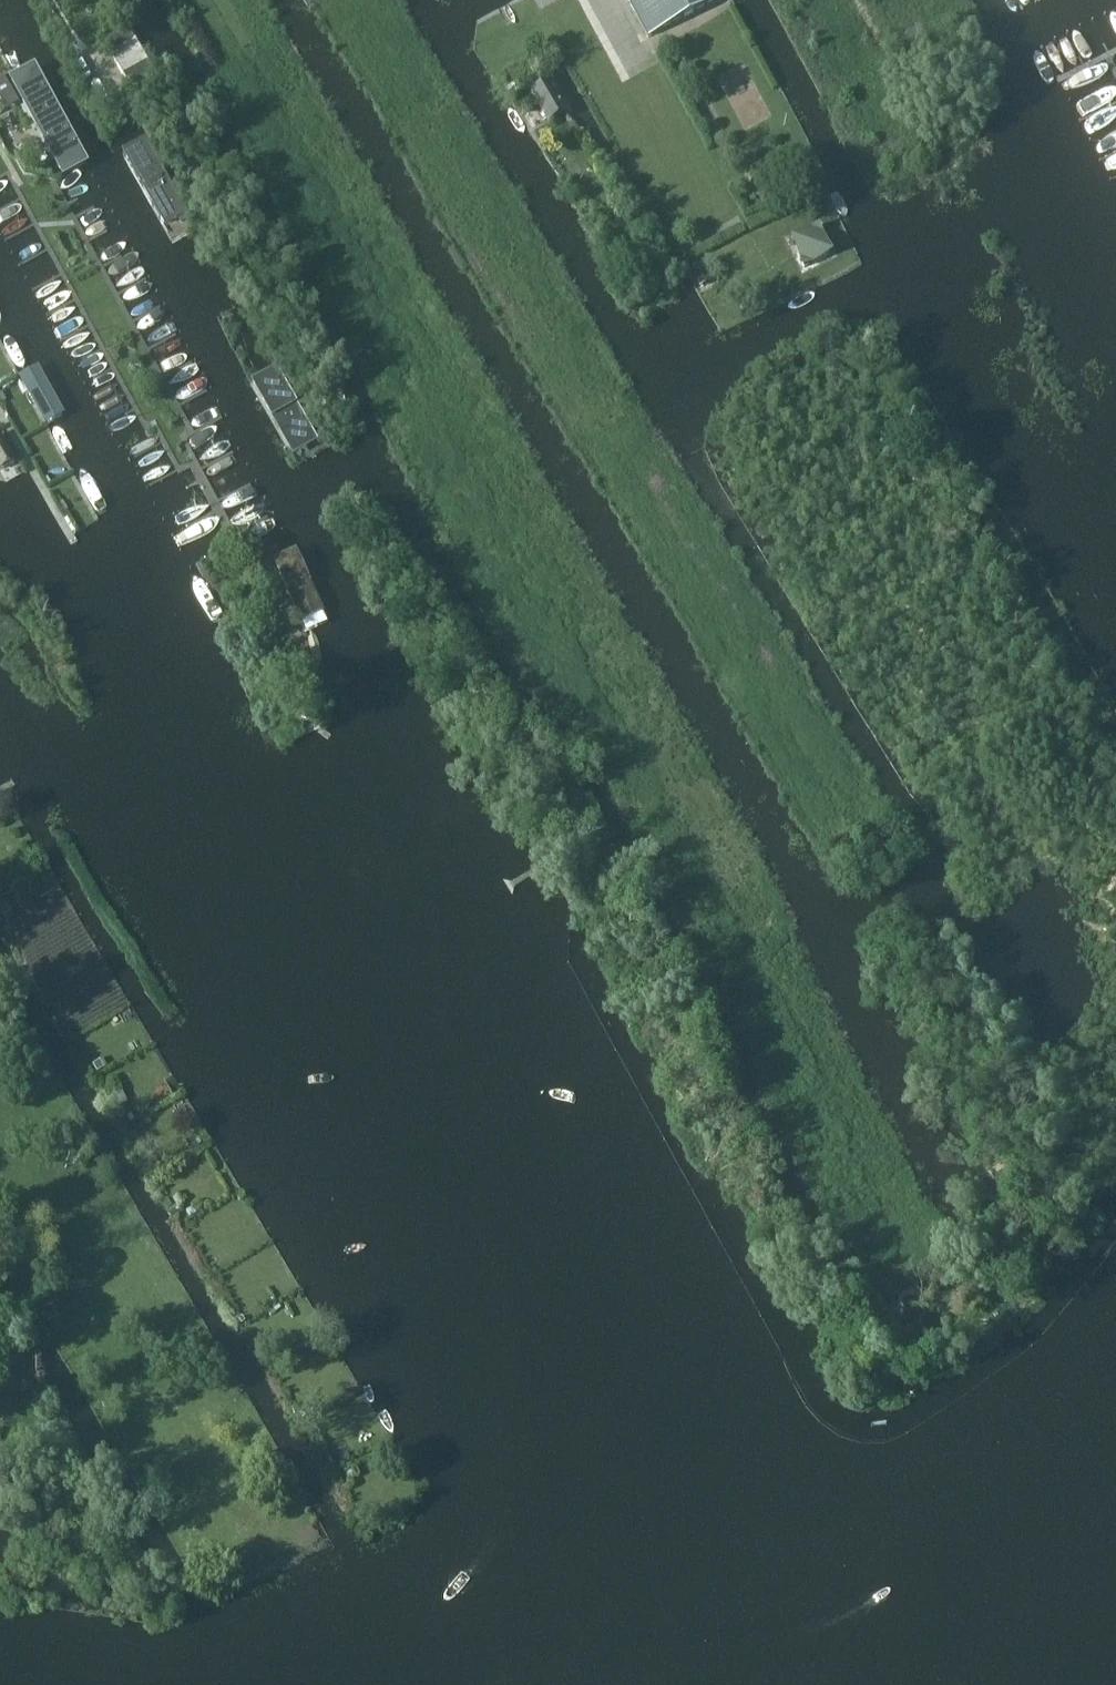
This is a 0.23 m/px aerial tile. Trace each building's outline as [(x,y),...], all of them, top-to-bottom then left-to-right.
[(648,37),(716,0),(628,0),(648,37)] [(130,86),(145,77),(151,89),(160,83),(153,72),(127,27),(104,41),(130,86)] [(35,68),(12,81),(39,130),(63,175),(86,162),(35,68)] [(549,123),(567,112),(549,82),(531,92),(549,123)] [(127,156),(172,240),(196,228),(150,143),(127,156)] [(804,267),(833,253),(819,224),(790,238),(804,267)] [(253,384),(290,450),(313,436),(276,371),(253,384)] [(0,471),(15,462),(0,437),(0,471)] [(274,561),(301,621),(323,611),(295,551),(274,561)]
